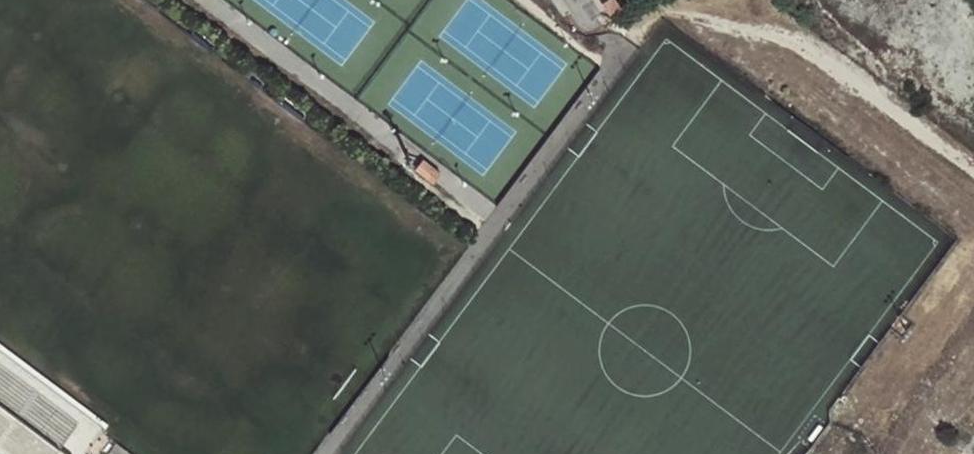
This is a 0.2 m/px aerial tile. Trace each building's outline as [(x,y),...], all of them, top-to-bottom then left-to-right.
[(416,192),(424,183),(411,172),(404,183),(416,192)] [(95,427),(77,450),(83,453),(87,453),(103,432),(109,425),(0,346),(0,356),(95,427)] [(6,453),(83,453),(77,450),(95,427),(0,356),(0,449),(6,453)]
